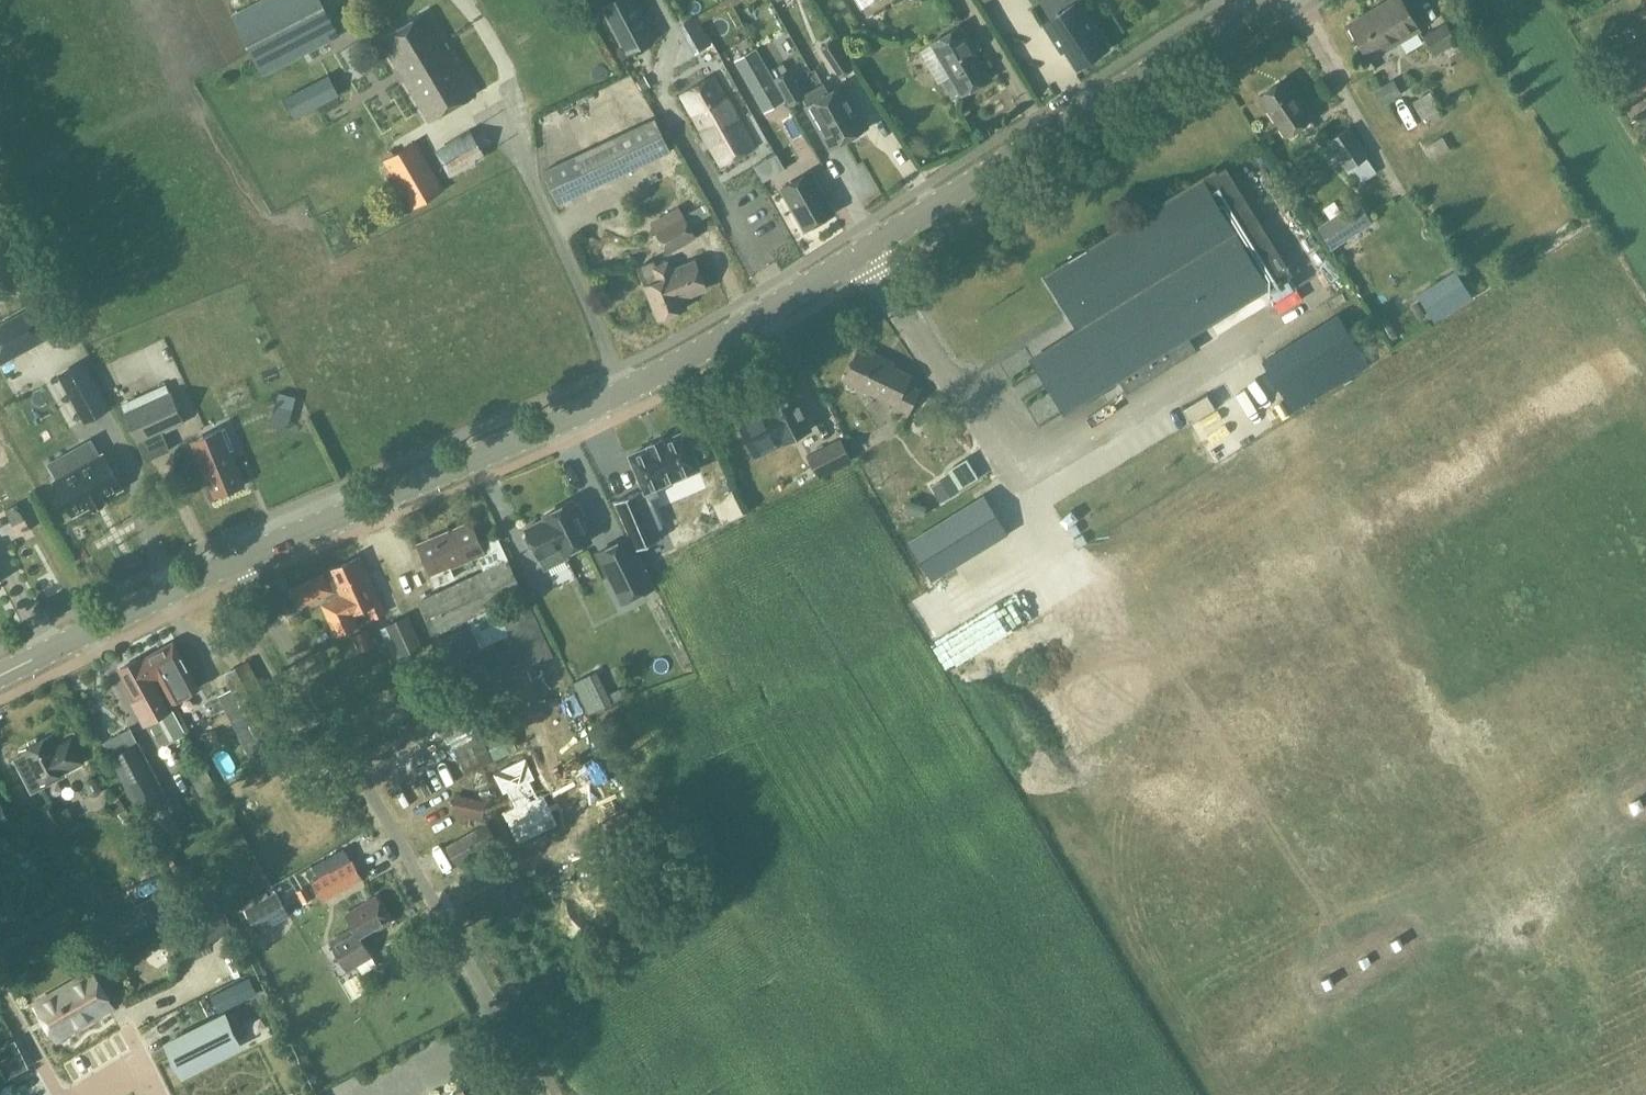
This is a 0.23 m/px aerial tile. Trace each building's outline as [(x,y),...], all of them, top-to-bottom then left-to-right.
[(301,56),(340,36),(322,0),(266,0),(234,17),(263,74),(242,85),(236,73),(221,81),(233,106),(270,88),(271,90),(309,71),(301,56)] [(638,0),(614,0),(602,7),(628,55),(659,39),(638,0)] [(1351,25),(1371,59),(1420,30),(1402,0),(1393,0),(1351,25)] [(1080,2),(1046,24),(1045,25),(1063,52),(1066,50),(1078,68),(1110,48),(1080,2)] [(753,3),(741,14),(750,24),(762,13),(753,3)] [(397,95),(410,87),(430,122),(477,94),(428,13),(381,40),(397,65),(384,72),(397,95)] [(1447,24),(1425,38),(1436,57),(1446,51),(1454,63),(1466,56),(1447,24)] [(952,98),(961,94),(963,96),(993,79),(962,26),(932,44),(952,77),(943,82),(952,98)] [(841,78),(854,70),(835,39),(822,47),(841,78)] [(788,100),(776,79),(774,80),(757,50),(736,62),(765,113),(788,100)] [(1612,87),(1631,118),(1645,108),(1645,66),(1612,87)] [(845,85),(830,94),(825,84),(804,96),(791,71),(776,79),(788,100),(792,108),(804,101),(808,107),(807,107),(831,149),(869,128),(845,85)] [(329,76),(286,99),(293,112),(262,129),(266,137),(289,125),(294,136),(323,120),(318,109),(341,97),(329,76)] [(682,95),(694,115),(723,166),(755,148),(726,96),(714,76),(682,95)] [(644,77),(636,81),(642,91),(649,86),(644,77)] [(1286,81),(1262,97),(1287,135),(1311,120),(1286,81)] [(1395,81),(1375,93),(1387,114),(1405,104),(1400,96),(1403,95),(1395,81)] [(1431,93),(1414,103),(1424,120),(1428,117),(1432,125),(1443,118),(1439,111),(1442,110),(1431,93)] [(559,204),(672,152),(657,120),(544,172),(559,204)] [(1330,143),(1347,172),(1349,171),(1359,187),(1360,186),(1361,188),(1379,177),(1368,158),(1369,157),(1353,130),(1330,143)] [(451,178),(488,158),(473,131),(436,151),(451,178)] [(1423,144),(1433,161),(1451,151),(1440,134),(1423,144)] [(414,210),(445,191),(416,142),(385,161),(414,210)] [(824,154),(836,178),(854,169),(842,144),(824,154)] [(783,189),(806,230),(835,213),(812,173),(783,189)] [(1204,178),(1047,276),(1080,330),(1033,359),(1066,412),(1121,378),(1129,391),(1196,349),(1189,337),(1271,286),(1204,178)] [(1332,250),(1375,224),(1361,201),(1349,208),(1346,203),(1327,215),(1331,221),(1319,229),(1332,250)] [(668,256),(699,239),(681,207),(650,224),(668,256)] [(1318,281),(1330,261),(1321,256),(1309,276),(1318,281)] [(640,268),(642,274),(647,287),(660,319),(687,308),(683,297),(706,288),(695,259),(671,269),(669,263),(658,268),(655,262),(640,268)] [(1436,323),(1474,299),(1456,271),(1418,295),(1436,323)] [(73,331),(57,303),(4,332),(19,361),(73,331)] [(1264,361),(1288,399),(1364,352),(1340,315),(1264,361)] [(922,391),(908,384),(912,377),(882,362),(883,359),(862,348),(847,380),(896,403),(892,411),(909,419),(922,391)] [(102,378),(124,372),(119,357),(97,364),(102,378)] [(85,364),(62,376),(87,423),(110,410),(85,364)] [(140,445),(186,424),(172,393),(171,393),(167,385),(122,405),(140,445)] [(765,402),(785,442),(811,429),(791,389),(765,402)] [(294,407),(296,398),(279,393),(277,403),(294,407)] [(1222,421),(1215,409),(1216,408),(1208,395),(1185,409),(1168,420),(1183,445),(1222,421)] [(695,459),(705,455),(699,440),(689,444),(686,436),(685,433),(682,434),(682,435),(666,442),(665,439),(650,445),(651,448),(634,455),(632,456),(633,459),(633,458),(646,489),(646,490),(647,492),(650,491),(649,491),(698,470),(698,471),(700,470),(699,467),(695,459)] [(217,498),(244,486),(230,451),(224,437),(197,448),(203,462),(202,462),(217,498)] [(887,438),(862,448),(876,483),(902,472),(887,438)] [(841,439),(809,457),(821,479),(853,461),(841,439)] [(45,469),(64,505),(112,478),(92,442),(61,460),(53,445),(38,453),(46,468),(45,469)] [(787,447),(759,460),(776,497),(804,484),(787,447)] [(961,491),(960,490),(951,475),(933,486),(943,502),(961,491)] [(616,504),(637,552),(661,542),(640,494),(616,504)] [(19,495),(4,507),(15,520),(30,507),(19,495)] [(1008,534),(984,496),(910,542),(933,580),(1008,534)] [(547,568),(568,557),(566,553),(592,540),(582,520),(585,515),(580,505),(574,505),(573,502),(545,516),(548,521),(528,531),(529,533),(526,538),(531,548),(537,548),(547,568)] [(484,571),(420,600),(437,636),(470,620),(498,607),(526,594),(509,559),(498,536),(481,544),(472,523),(450,532),(452,538),(422,550),(437,586),(456,578),(452,568),(479,557),(484,571)] [(630,538),(598,554),(622,602),(654,587),(630,538)] [(340,588),(368,574),(360,557),(332,571),(325,574),(325,573),(291,589),(299,608),(334,591),(333,590),(340,586),(340,588)] [(381,602),(368,574),(340,588),(343,593),(348,591),(358,613),(381,602)] [(495,617),(504,637),(521,672),(554,657),(550,647),(529,601),(500,614),(495,617)] [(425,651),(409,616),(380,629),(396,664),(425,651)] [(378,646),(369,629),(354,637),(362,654),(378,646)] [(175,643),(143,660),(155,681),(168,674),(176,688),(194,678),(175,643)] [(155,681),(143,660),(142,658),(122,669),(139,700),(132,704),(145,727),(172,712),(155,681)] [(281,727),(250,663),(227,674),(234,689),(222,695),(252,758),(264,752),(257,738),(276,729),(281,727)] [(473,689),(493,680),(485,664),(466,673),(473,689)] [(624,699),(620,690),(608,696),(596,672),(574,682),(589,715),(624,699)] [(464,695),(456,674),(422,689),(431,709),(464,695)] [(466,704),(438,718),(468,776),(495,762),(494,760),(495,760),(496,761),(519,749),(508,728),(485,740),(466,704)] [(52,736),(20,752),(38,787),(84,763),(72,739),(57,746),(52,736)] [(167,803),(171,801),(141,744),(112,759),(141,816),(143,815),(143,816),(142,817),(155,842),(181,829),(167,803)] [(519,845),(558,825),(543,795),(538,798),(530,782),(533,780),(523,761),(494,776),(504,795),(508,793),(516,809),(504,815),(519,845)] [(469,798),(465,815),(482,819),(486,801),(469,798)] [(61,799),(41,808),(53,834),(73,825),(61,799)] [(14,829),(0,801),(0,836),(14,829)] [(499,844),(487,825),(448,848),(460,867),(484,853),(488,861),(502,852),(498,845),(499,844)] [(315,881),(314,882),(325,901),(364,879),(353,860),(315,881)] [(138,906),(87,934),(99,956),(153,926),(152,924),(174,912),(153,874),(128,888),(138,906)] [(306,887),(297,892),(304,904),(312,899),(306,887)] [(279,894),(246,911),(258,933),(291,916),(279,894)] [(393,922),(378,897),(349,914),(357,927),(334,941),(351,969),(373,956),(363,939),(393,922)] [(5,955),(28,943),(7,905),(0,909),(0,947),(5,955)] [(27,930),(32,940),(73,917),(67,908),(27,930)] [(225,913),(200,925),(198,932),(203,942),(209,944),(235,931),(225,913)] [(115,1008),(93,970),(36,1003),(58,1041),(115,1008)] [(212,997),(220,1012),(240,1002),(232,987),(212,997)] [(236,1010),(171,1043),(187,1074),(240,1047),(236,1038),(247,1032),(236,1010)] [(476,1082),(454,1094),(484,1094),(476,1082)]
